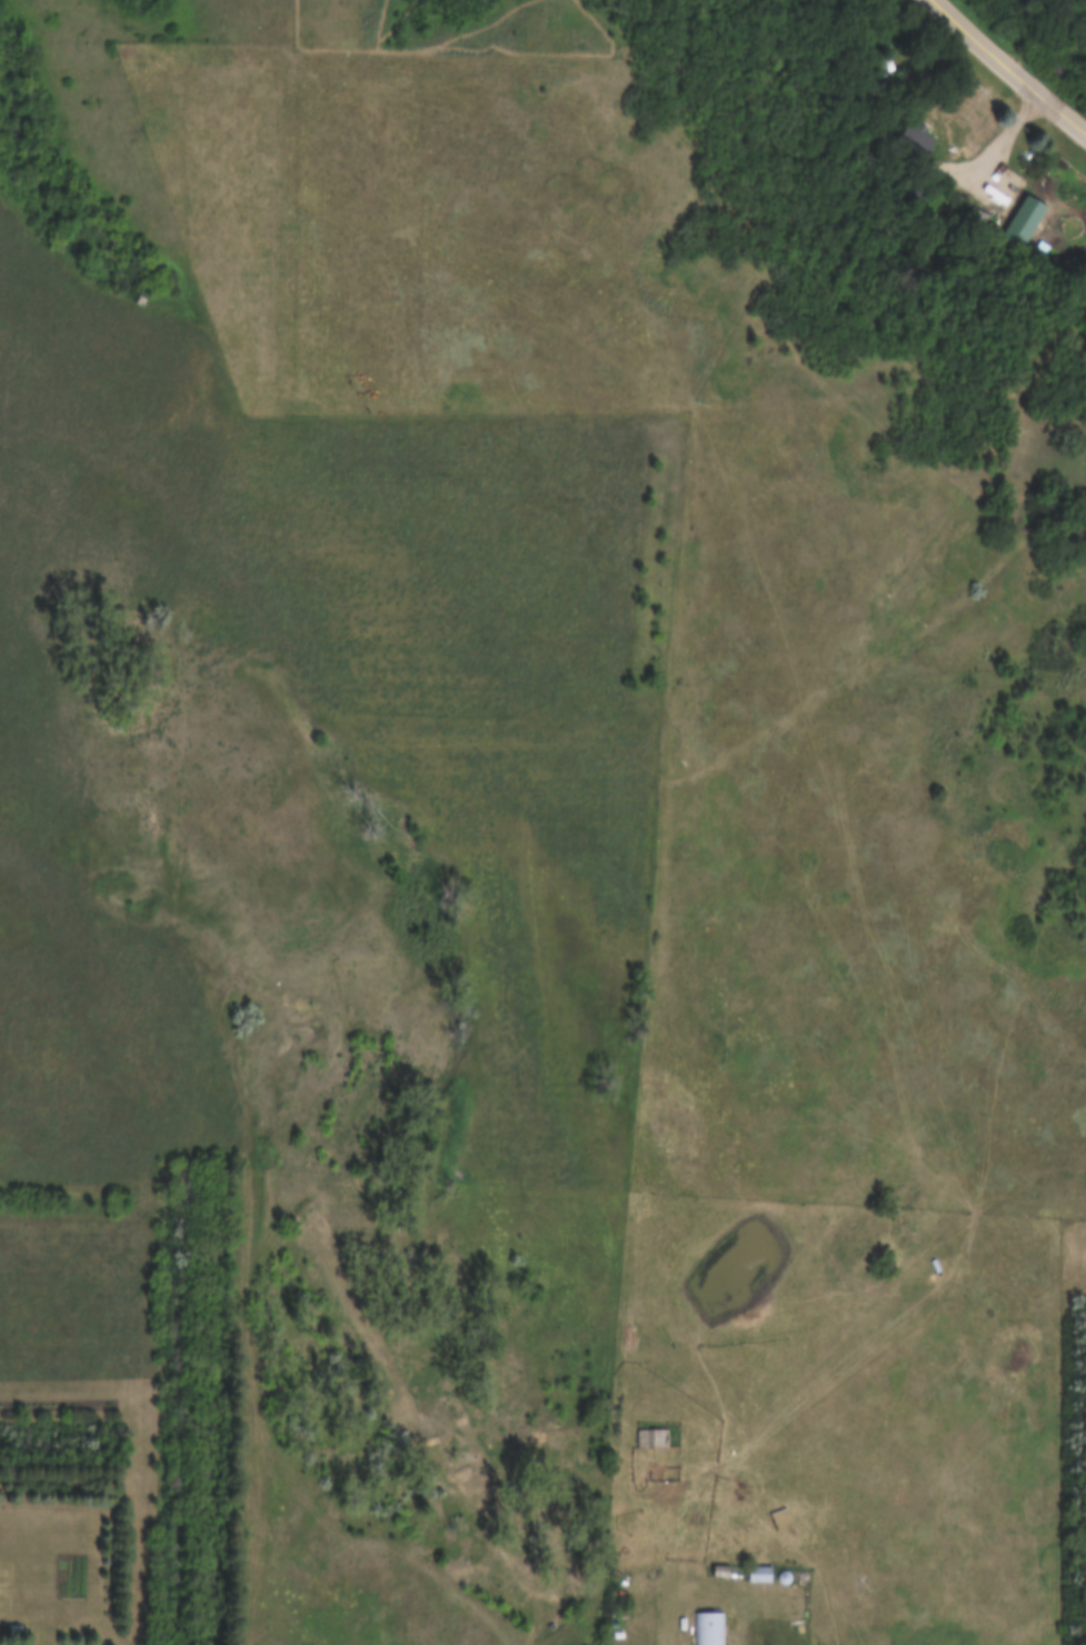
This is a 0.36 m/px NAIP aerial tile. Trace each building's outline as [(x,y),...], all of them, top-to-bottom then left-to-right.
[(1044,206),(1025,194),(999,232),(1018,244),(1044,206)] [(635,1430),(635,1448),(666,1448),(666,1430),(635,1430)] [(770,1567),(745,1567),(745,1583),(770,1583),(770,1567)] [(690,1613),(690,1644),(720,1644),(720,1613),(690,1613)]
